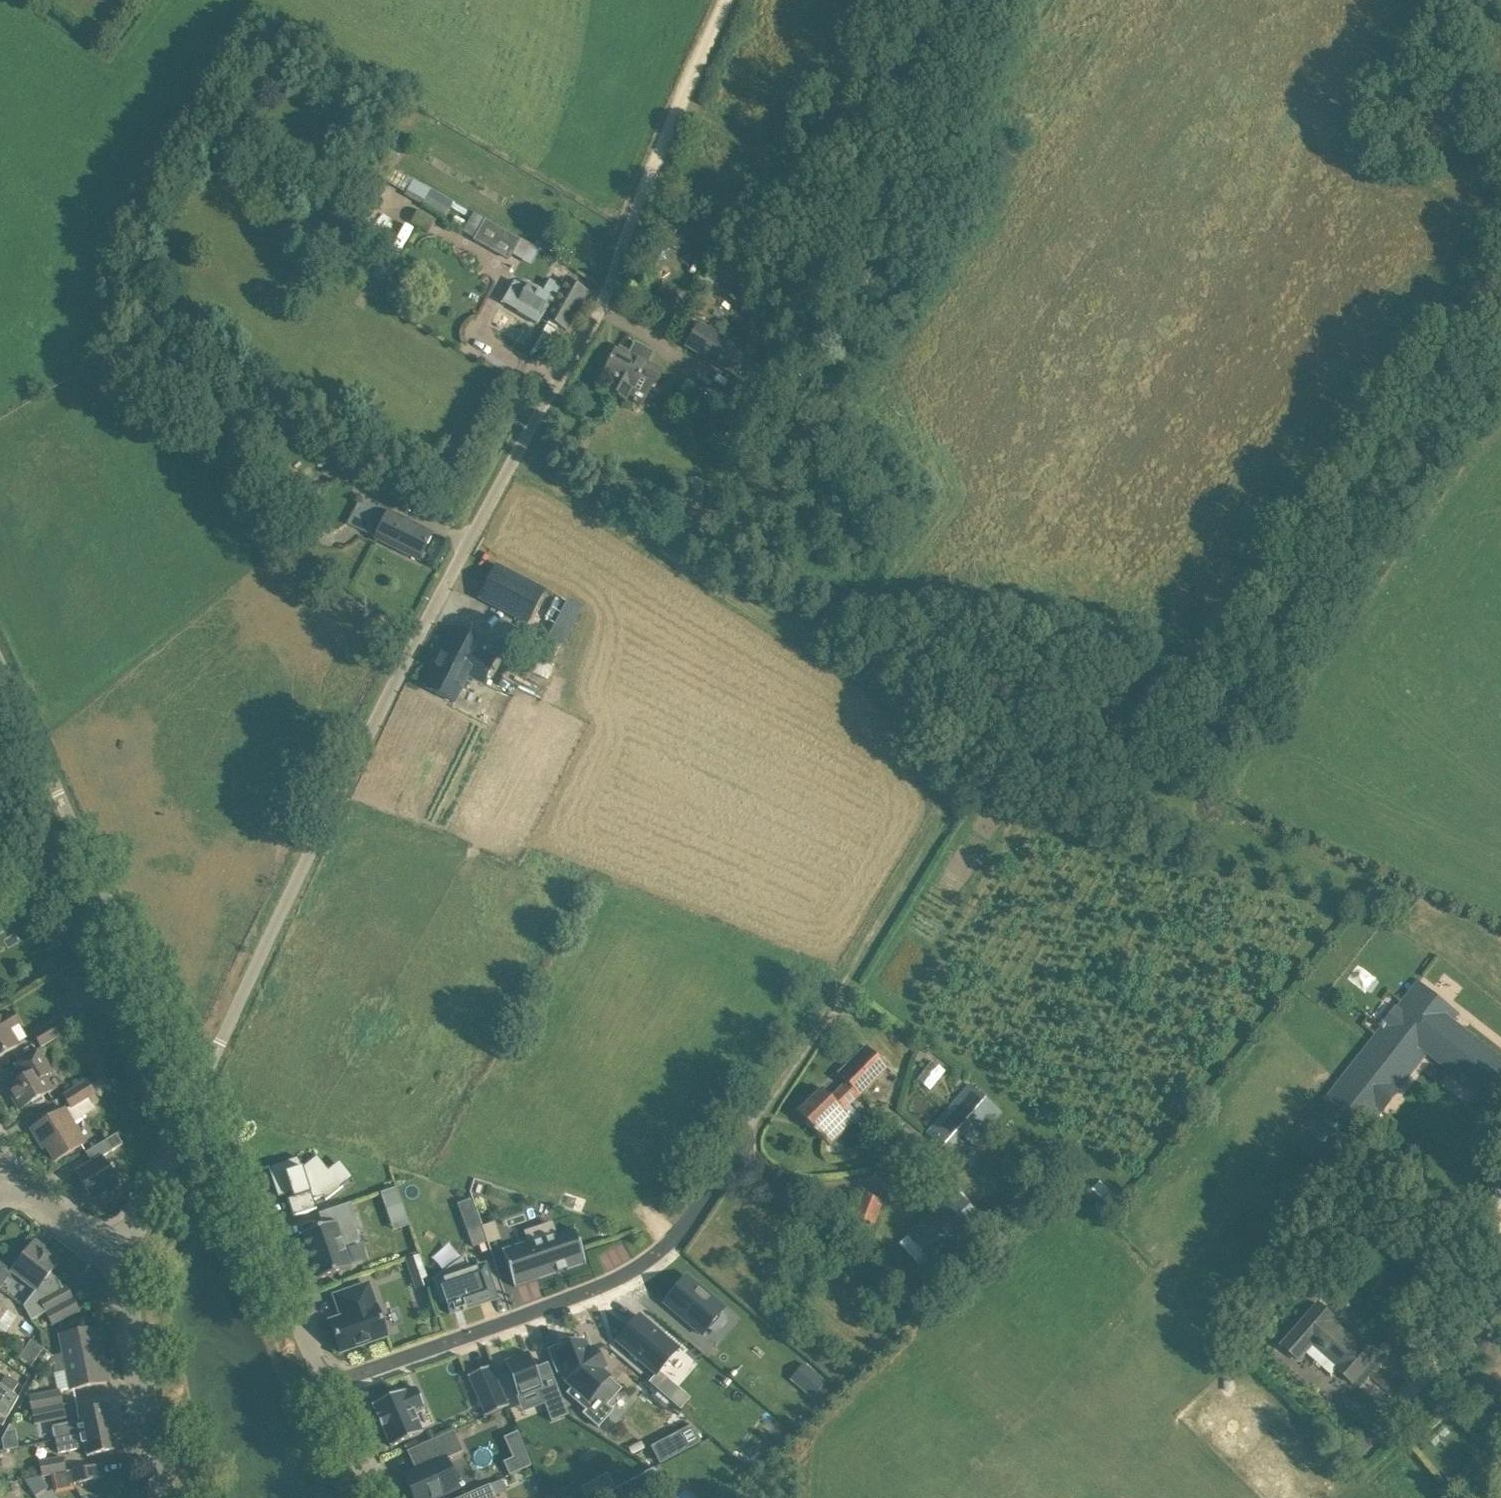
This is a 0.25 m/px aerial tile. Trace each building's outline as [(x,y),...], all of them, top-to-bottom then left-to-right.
[(431,189),(414,179),(405,192),(404,194),(422,204),(444,218),(453,203),(431,189)] [(365,226),(352,203),(334,214),(347,236),(365,226)] [(521,240),(502,229),(491,249),(509,260),(521,240)] [(567,329),(588,292),(566,279),(561,287),(549,281),(541,296),(532,291),(524,305),(529,308),(525,316),(507,306),(495,328),(531,348),(543,326),(540,324),(544,316),(567,329)] [(700,323),(687,345),(736,373),(749,351),(700,323)] [(628,400),(634,387),(640,374),(655,381),(663,368),(631,351),(629,356),(615,349),(604,372),(614,378),(613,380),(615,381),(610,391),(628,400)] [(705,498),(703,477),(681,480),(684,500),(705,498)] [(432,533),(423,528),(386,510),(386,512),(359,499),(347,522),(373,536),(373,537),(419,560),(432,533)] [(496,565),(480,598),(527,622),(544,590),(496,565)] [(564,645),(583,607),(568,599),(548,637),(564,645)] [(425,686),(456,702),(469,677),(483,685),(497,658),(482,651),(486,644),(455,628),(425,686)] [(1346,1159),(1458,1014),(1443,1002),(1438,1009),(1428,1002),(1433,995),(1418,983),(1388,1023),(1386,1021),(1383,1026),(1384,1027),(1306,1128),(1346,1159)] [(40,1047),(87,1019),(80,1006),(32,1034),(40,1047)] [(2,1016),(0,1018),(0,1055),(19,1044),(9,1028),(19,1022),(13,1012),(3,1018),(2,1016)] [(1500,1103),(1500,1059),(1466,1031),(1442,1063),(1461,1078),(1459,1080),(1464,1084),(1466,1082),(1498,1107),(1500,1103)] [(830,1098),(821,1089),(799,1112),(815,1128),(813,1130),(815,1132),(817,1130),(825,1139),(836,1128),(841,1133),(852,1121),(849,1117),(854,1111),(848,1105),(887,1067),(866,1045),(838,1073),(846,1081),(830,1098)] [(31,1102),(32,1104),(39,1100),(38,1098),(53,1088),(45,1076),(52,1072),(38,1049),(15,1062),(24,1077),(7,1087),(20,1109),(31,1102)] [(95,1093),(88,1097),(93,1106),(100,1102),(97,1097),(104,1093),(101,1089),(104,1087),(110,1084),(105,1075),(90,1084),(95,1093)] [(71,1107),(88,1097),(95,1093),(90,1084),(87,1080),(64,1094),(71,1107)] [(970,1084),(927,1134),(947,1151),(962,1134),(973,1143),(1001,1111),(985,1097),(970,1084)] [(43,1140),(56,1160),(85,1142),(73,1122),(66,1110),(64,1108),(31,1128),(40,1142),(43,1140)] [(92,1199),(101,1193),(118,1183),(102,1156),(122,1144),(116,1134),(85,1152),(91,1162),(76,1171),(80,1178),(83,1184),(92,1199)] [(264,1169),(265,1170),(269,1168),(278,1197),(292,1192),(294,1198),(288,1199),(294,1216),(316,1209),(313,1200),(324,1196),(326,1199),(343,1186),(342,1185),(352,1177),(340,1161),(329,1170),(317,1156),(302,1167),(301,1162),(299,1157),(282,1163),(264,1169)] [(1100,1180),(1090,1189),(1109,1208),(1118,1198),(1100,1180)] [(385,1206),(401,1200),(397,1187),(380,1193),(385,1206)] [(1433,1200),(1430,1188),(1417,1192),(1420,1203),(1433,1200)] [(913,1217),(918,1223),(908,1233),(907,1232),(906,1233),(934,1264),(982,1221),(955,1191),(930,1213),(924,1206),(913,1217)] [(873,1223),(882,1200),(863,1192),(854,1215),(873,1223)] [(300,1234),(316,1280),(350,1268),(343,1245),(358,1240),(353,1225),(357,1224),(349,1203),(319,1213),(324,1226),(300,1234)] [(472,1247),(486,1243),(481,1225),(478,1215),(462,1220),(472,1247)] [(495,1221),(481,1225),(487,1244),(500,1240),(495,1221)] [(501,1252),(514,1289),(515,1289),(514,1287),(584,1263),(584,1265),(585,1265),(574,1231),(573,1231),(573,1233),(530,1248),(529,1244),(503,1253),(502,1251),(501,1252)] [(32,1319),(47,1312),(40,1299),(62,1287),(58,1279),(50,1273),(61,1259),(44,1246),(42,1248),(34,1241),(11,1271),(36,1290),(24,1306),(32,1319)] [(440,1268),(460,1257),(452,1242),(432,1252),(440,1268)] [(411,1274),(424,1269),(420,1255),(406,1259),(411,1274)] [(445,1302),(449,1314),(481,1303),(479,1299),(495,1293),(485,1265),(471,1270),(466,1255),(433,1279),(441,1303),(445,1302)] [(4,1284),(13,1266),(0,1260),(0,1282),(4,1284)] [(726,1309),(688,1277),(666,1303),(704,1336),(726,1309)] [(47,1312),(72,1298),(66,1285),(62,1287),(40,1299),(47,1312)] [(330,1321),(340,1352),(387,1335),(377,1305),(371,1307),(363,1285),(334,1295),(341,1317),(330,1321)] [(47,1312),(53,1324),(79,1310),(72,1298),(47,1312)] [(1294,1360),(1303,1350),(1332,1375),(1336,1370),(1339,1372),(1353,1384),(1378,1355),(1362,1341),(1359,1344),(1333,1322),(1336,1318),(1320,1304),(1279,1348),(1294,1360)] [(639,1315),(617,1341),(656,1375),(679,1348),(639,1315)] [(43,1361),(40,1367),(54,1364),(55,1364),(104,1355),(101,1342),(99,1343),(95,1327),(59,1334),(63,1353),(53,1355),(44,1347),(37,1356),(43,1361)] [(32,1339),(25,1348),(37,1356),(44,1347),(32,1339)] [(561,1344),(543,1350),(548,1363),(553,1375),(562,1371),(566,1381),(572,1386),(566,1393),(586,1411),(598,1398),(607,1406),(622,1389),(601,1370),(604,1366),(593,1350),(589,1352),(585,1343),(564,1351),(561,1344)] [(19,1357),(31,1365),(35,1368),(40,1367),(43,1361),(37,1356),(25,1348),(19,1357)] [(529,1352),(505,1362),(518,1397),(539,1389),(551,1419),(567,1412),(553,1375),(548,1363),(535,1368),(529,1352)] [(55,1364),(56,1373),(60,1391),(70,1389),(70,1390),(107,1382),(103,1366),(106,1366),(104,1355),(55,1364)] [(804,1363),(790,1379),(812,1398),(826,1382),(804,1363)] [(469,1375),(487,1415),(509,1405),(491,1365),(469,1375)] [(1463,1374),(1453,1385),(1462,1393),(1472,1381),(1463,1374)] [(1,1384),(14,1392),(19,1383),(7,1375),(1,1384)] [(10,1412),(20,1396),(14,1392),(1,1384),(0,1383),(0,1406),(10,1412)] [(373,1405),(378,1416),(377,1417),(382,1428),(383,1427),(391,1446),(423,1432),(414,1411),(425,1406),(416,1387),(405,1392),(405,1391),(373,1405)] [(29,1397),(31,1411),(62,1404),(59,1391),(29,1397)] [(62,1404),(31,1411),(34,1424),(65,1418),(62,1404)] [(53,1427),(55,1440),(94,1432),(118,1427),(116,1414),(111,1415),(109,1405),(78,1411),(80,1421),(53,1427)] [(692,1425),(651,1446),(659,1462),(700,1440),(692,1425)] [(94,1432),(55,1440),(58,1453),(86,1448),(87,1456),(118,1449),(116,1439),(120,1438),(118,1427),(94,1432)] [(414,1497),(433,1497),(449,1491),(443,1477),(452,1473),(446,1458),(463,1451),(454,1430),(409,1450),(418,1469),(404,1476),(414,1497)] [(744,1451),(755,1460),(765,1447),(754,1439),(744,1451)] [(1370,1456),(1357,1444),(1352,1448),(1365,1461),(1370,1456)] [(504,1461),(509,1474),(531,1465),(526,1452),(504,1461)] [(66,1472),(63,1457),(39,1462),(42,1477),(66,1472)] [(74,1484),(103,1477),(100,1463),(71,1470),(71,1471),(74,1484)] [(661,1493),(675,1479),(653,1468),(610,1491),(614,1497),(631,1497),(654,1486),(661,1493)] [(35,1496),(49,1487),(42,1476),(25,1480),(35,1496)] [(489,1484),(461,1497),(462,1497),(496,1497),(489,1484)]
